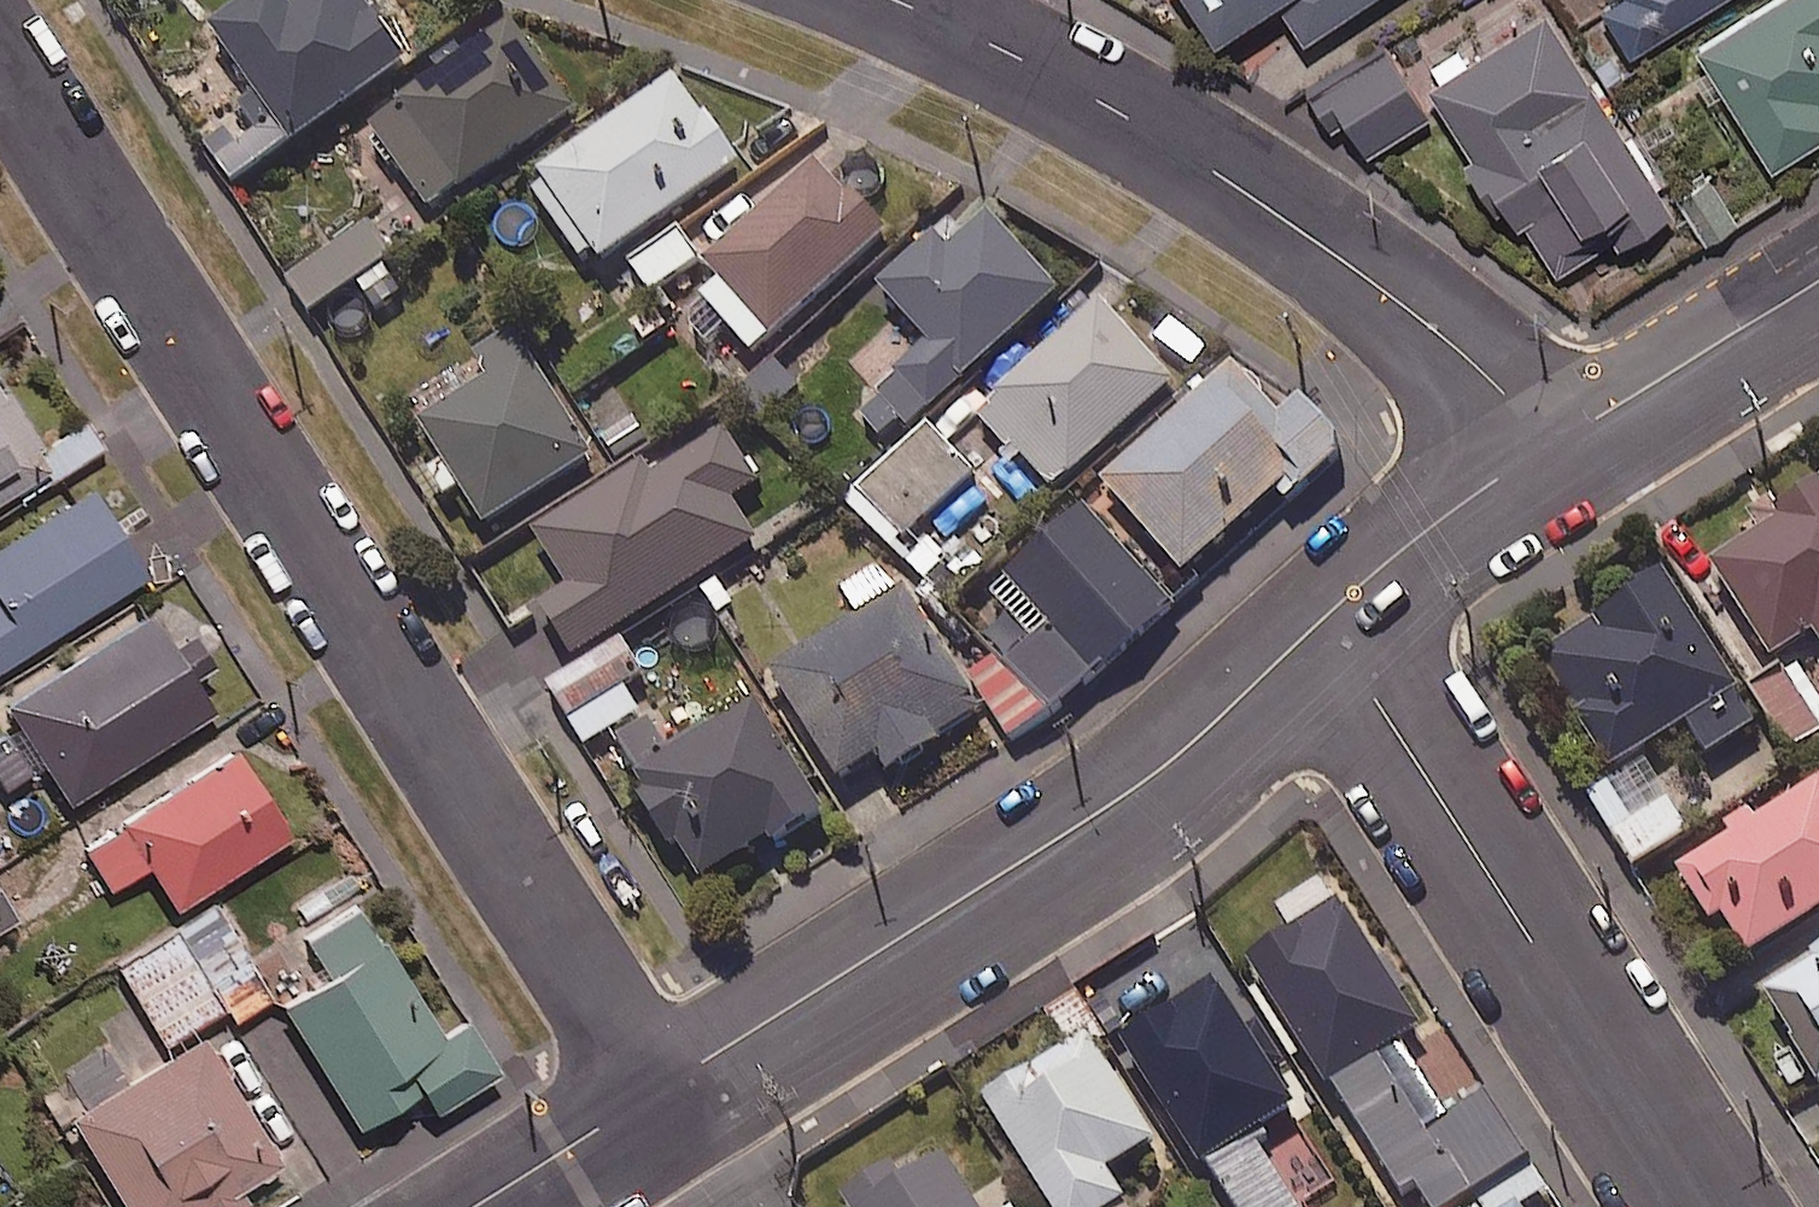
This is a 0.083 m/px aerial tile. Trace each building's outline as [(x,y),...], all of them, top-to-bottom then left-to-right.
[(370,0),(298,0),(292,4),(289,0),(268,0),(217,35),(298,151),(417,68),(370,0)] [(1227,41),(1284,3),(1311,42),(1374,0),(1199,0),(1227,41)] [(1642,52),(1724,0),(1615,0),(1611,3),(1642,52)] [(1702,46),(1775,170),(1818,144),(1818,0),(1781,0),(1702,46)] [(1463,49),(1425,73),(1518,218),(1525,214),(1564,274),(1618,239),(1624,249),(1680,213),(1552,13),(1473,63),(1463,49)] [(581,116),(516,28),(375,132),(440,220),(581,116)] [(1433,117),(1393,51),(1331,89),(1371,155),(1433,117)] [(746,173),(682,83),(535,187),(598,277),(746,173)] [(282,160),(266,134),(221,161),(237,187),(282,160)] [(893,242),(826,168),(712,272),(730,291),(711,309),(760,363),(893,242)] [(1707,173),(1675,196),(1709,244),(1741,221),(1707,173)] [(1065,300),(994,222),(967,246),(953,230),(885,293),(935,348),(862,414),(897,453),(1065,300)] [(411,294),(371,233),(295,284),(317,317),(361,287),(380,315),(411,294)] [(704,264),(683,234),(634,268),(655,298),(704,264)] [(1180,389),(1106,309),(987,420),(1061,500),(1180,389)] [(601,463),(516,335),(456,375),(474,403),(428,434),(495,533),(601,463)] [(1287,424),(1244,373),(1111,488),(1191,580),(1284,499),(1293,510),(1353,458),(1308,406),(1287,424)] [(56,469),(0,382),(0,505),(56,469)] [(105,450),(89,423),(49,447),(65,474),(105,450)] [(1001,498),(930,430),(861,503),(905,544),(930,518),(958,544),(1001,498)] [(765,490),(730,435),(659,480),(652,468),(541,538),(573,589),(543,608),(578,664),(763,546),(738,507),(765,490)] [(93,489),(0,548),(0,673),(150,579),(93,489)] [(1719,571),(1780,667),(1818,643),(1818,508),(1719,571)] [(1179,616),(1092,513),(970,617),(1056,720),(1179,616)] [(897,784),(947,753),(944,748),(988,720),(912,601),(890,567),(843,597),(862,627),(779,681),(848,788),(885,764),(897,784)] [(1644,762),(1693,730),(1714,761),(1767,726),(1671,584),(1546,667),(1621,778),(1644,762)] [(73,807),(217,715),(201,691),(224,677),(195,631),(172,646),(150,611),(7,703),(73,807)] [(647,681),(627,648),(553,692),(589,751),(643,718),(627,693),(647,681)] [(1791,679),(1758,701),(1796,758),(1818,742),(1818,721),(1791,679)] [(829,820),(765,712),(639,786),(702,894),(829,820)] [(293,840),(240,756),(87,852),(112,892),(152,867),(179,911),(293,840)] [(1621,778),(1591,798),(1645,879),(1698,843),(1644,762),(1621,778)] [(1683,877),(1744,972),(1818,924),(1818,789),(1683,877)] [(15,926),(0,902),(0,935),(15,926)] [(274,1000),(219,910),(121,970),(167,1047),(229,1009),(237,1023),(274,1000)] [(445,1041),(363,910),(309,943),(333,981),(285,1011),(363,1135),(424,1096),(438,1117),(503,1076),(470,1025),(445,1041)] [(1340,1097),(1407,1052),(1431,1036),(1347,910),(1255,972),(1340,1097)] [(1770,994),(1818,1077),(1818,965),(1770,994)] [(1295,1069),(1264,1022),(1251,1030),(1225,989),(1129,1051),(1230,1206),(1391,1206),(1335,1121),(1271,1162),(1259,1144),(1306,1114),(1282,1077),(1295,1069)] [(208,1043),(75,1123),(126,1206),(247,1206),(249,1206),(242,1194),(284,1169),(208,1043)] [(1054,1206),(1129,1206),(1112,1181),(1162,1151),(1097,1045),(994,1108),(1054,1206)] [(1340,1097),(1414,1206),(1475,1206),(1537,1165),(1493,1099),(1455,1124),(1407,1052),(1340,1097)] [(951,1164),(910,1191),(898,1172),(851,1202),(854,1206),(978,1206),(951,1164)] [(1553,1199),(1542,1180),(1495,1206),(1539,1206),(1553,1199)]
